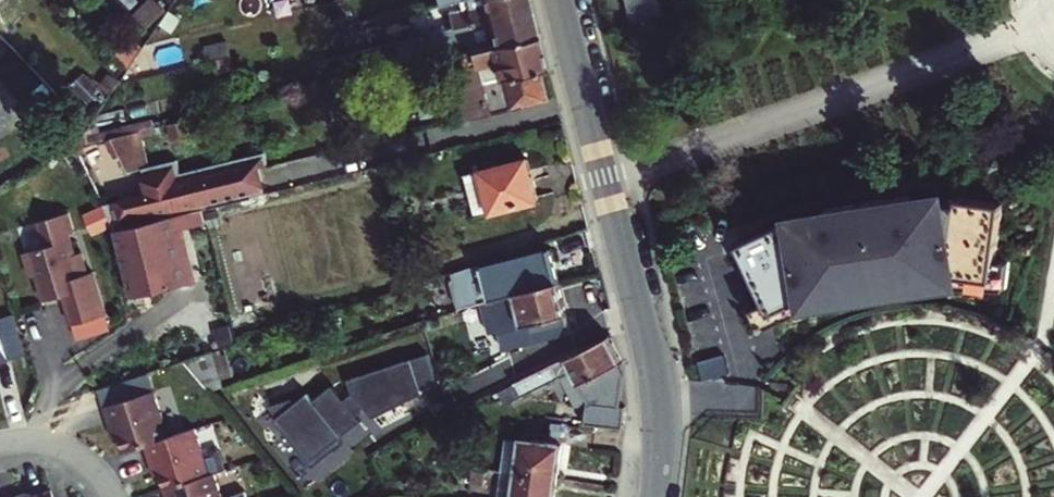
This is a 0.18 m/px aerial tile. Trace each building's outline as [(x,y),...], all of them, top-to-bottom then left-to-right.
[(155,0),(144,0),(131,12),(144,27),(163,8),(155,0)] [(480,20),(529,8),(527,0),(456,0),(455,0),(457,13),(448,15),(450,27),(480,20)] [(651,26),(644,0),(626,0),(634,31),(651,26)] [(529,8),(480,20),(486,46),(536,34),(529,8)] [(536,34),(486,46),(436,58),(441,75),(450,72),(476,65),(489,117),(543,105),(536,68),(545,66),(536,34)] [(232,53),(229,39),(205,45),(207,58),(232,53)] [(476,65),(450,72),(463,124),(489,117),(476,65)] [(39,111),(27,96),(16,106),(29,120),(39,111)] [(124,170),(139,166),(143,165),(133,132),(106,138),(124,170)] [(213,208),(262,196),(256,169),(266,167),(264,153),(178,171),(174,158),(143,165),(139,166),(147,199),(100,211),(110,229),(167,219),(213,208)] [(530,167),(466,182),(475,222),(539,208),(530,167)] [(785,223),(744,242),(771,299),(757,306),(767,326),(806,308),(801,298),(816,291),(822,302),(828,300),(831,307),(846,302),(843,295),(856,290),(854,286),(917,276),(917,280),(925,281),(925,288),(941,289),(941,281),(1010,284),(1012,257),(999,256),(1007,199),(962,194),(962,200),(934,196),(914,198),(914,193),(832,207),(833,211),(813,216),(787,228),(785,223)] [(167,219),(180,279),(227,268),(213,208),(167,219)] [(64,237),(58,218),(28,227),(36,252),(14,258),(21,283),(27,282),(34,306),(54,300),(68,346),(101,337),(83,277),(78,279),(71,258),(65,260),(59,239),(64,237)] [(167,219),(110,229),(126,293),(180,281),(180,279),(167,219)] [(446,279),(453,306),(471,300),(473,299),(553,280),(545,249),(477,266),(477,268),(469,270),(469,273),(446,279)] [(445,272),(446,279),(469,273),(469,270),(477,268),(477,266),(476,264),(445,272)] [(505,348),(567,332),(553,280),(473,299),(480,330),(498,325),(505,348)] [(16,351),(6,320),(0,323),(0,356),(16,351)] [(572,354),(496,391),(503,405),(555,380),(576,370),(583,387),(617,370),(615,365),(620,363),(607,336),(572,354)] [(227,342),(214,346),(226,382),(239,378),(227,342)] [(214,346),(183,357),(208,389),(226,382),(214,346)] [(268,403),(313,457),(361,418),(354,409),(362,402),(373,416),(420,393),(417,386),(436,379),(426,350),(347,376),(351,389),(343,396),(331,382),(312,397),(306,390),(295,399),(291,395),(268,403)] [(731,350),(704,357),(710,375),(736,368),(731,350)] [(97,385),(104,407),(156,390),(149,368),(97,385)] [(617,370),(583,387),(590,400),(588,423),(625,427),(629,405),(624,404),(620,376),(617,370)] [(156,390),(104,407),(112,431),(116,430),(122,453),(144,446),(167,438),(162,419),(165,418),(156,390)] [(167,438),(144,446),(152,470),(155,469),(162,491),(164,490),(215,474),(226,469),(221,452),(204,457),(195,429),(167,438)] [(563,444),(524,439),(520,470),(559,475),(563,444)] [(477,466),(465,464),(462,480),(475,481),(477,466)] [(520,470),(517,496),(556,496),(559,475),(520,470)] [(164,490),(166,496),(223,496),(215,474),(164,490)] [(13,496),(53,496),(51,489),(28,496),(27,492),(13,496)]
